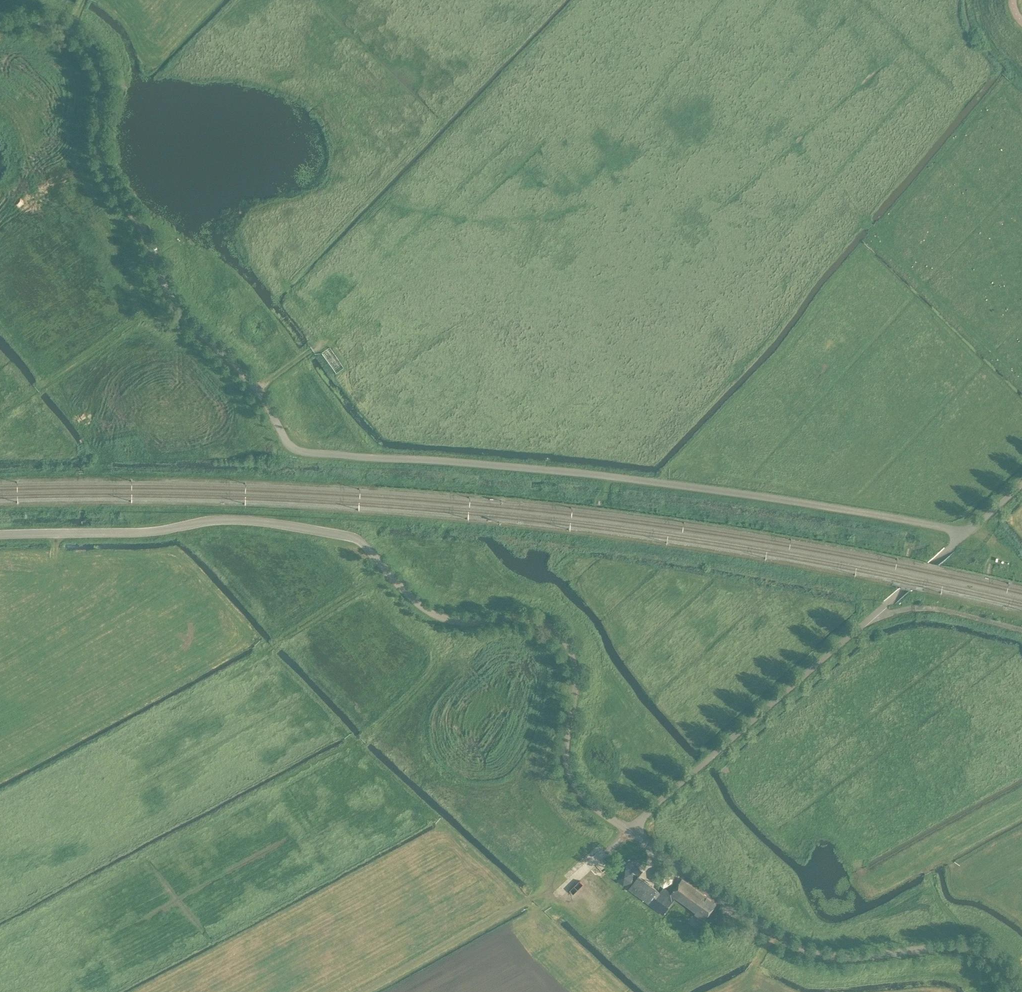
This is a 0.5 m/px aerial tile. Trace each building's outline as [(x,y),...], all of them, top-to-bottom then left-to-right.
[(663,915),(669,908),(655,898),(660,892),(639,876),(629,889),(663,915)] [(716,904),(682,879),(671,893),(696,911),(694,913),(704,920),(706,916),(707,917),(716,904)] [(556,899),(545,912),(553,919),(564,907),(556,899)]
